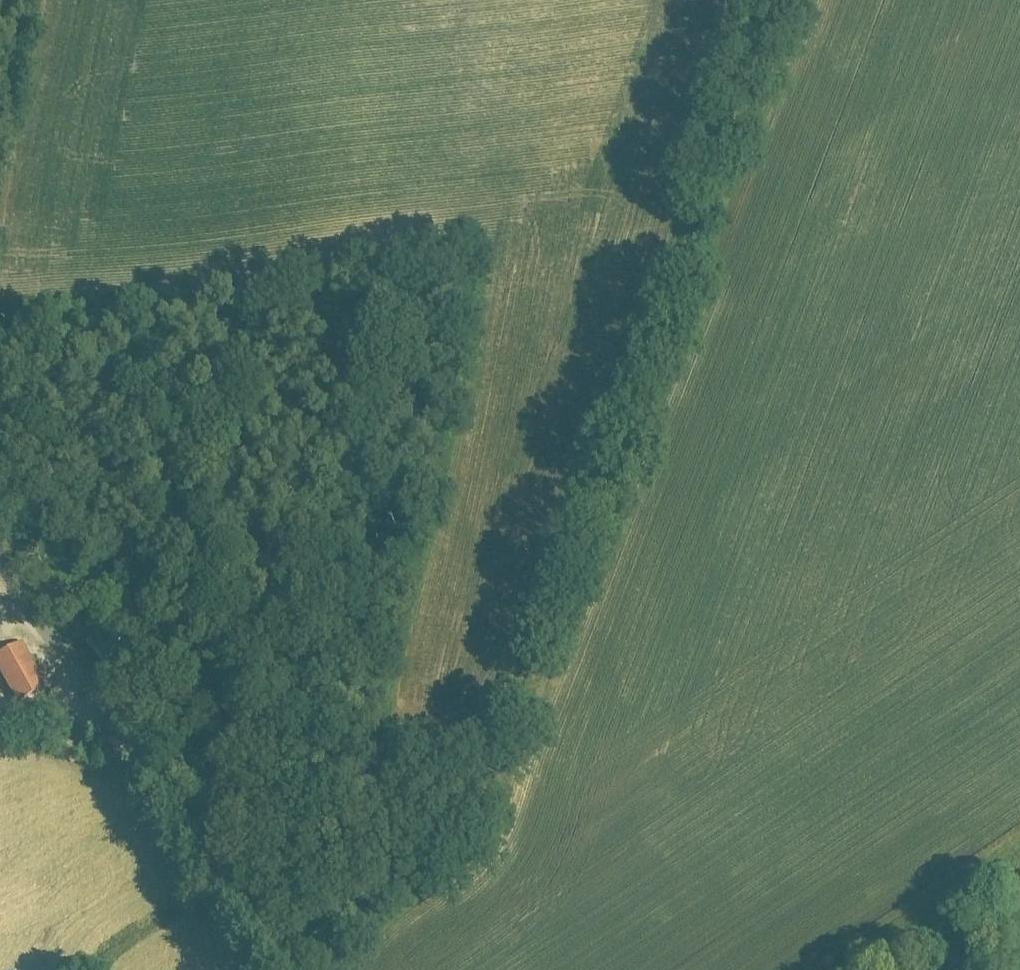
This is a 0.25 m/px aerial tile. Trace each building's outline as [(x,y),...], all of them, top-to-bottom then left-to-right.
[(135,610),(86,643),(110,678),(158,645),(135,610)] [(0,649),(0,674),(22,710),(53,691),(20,637),(0,649)]
